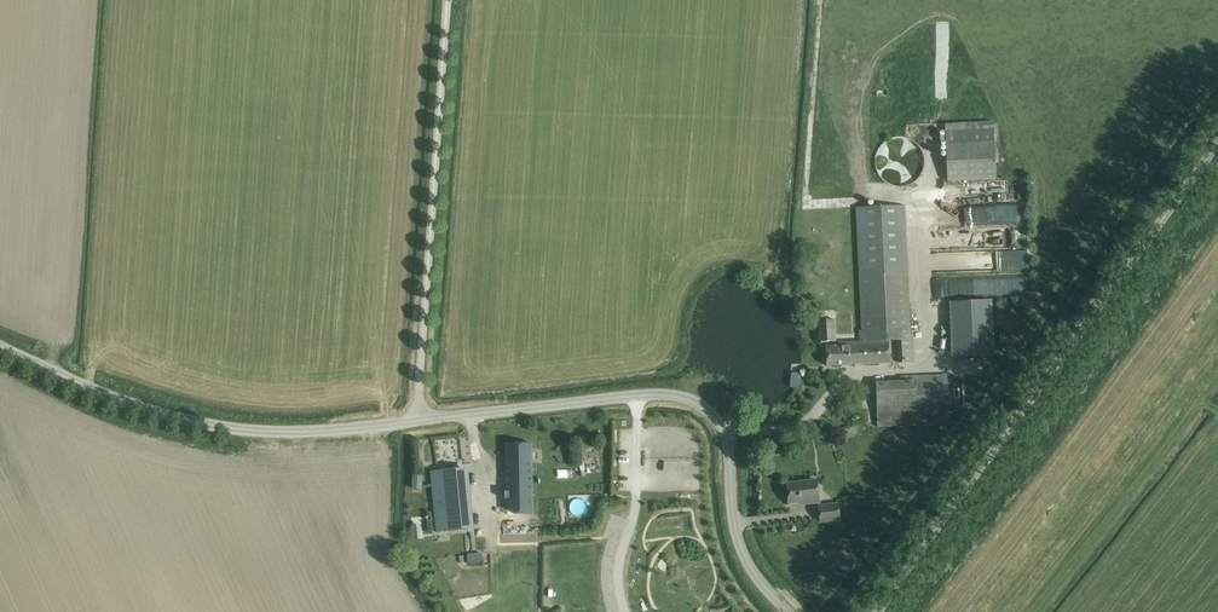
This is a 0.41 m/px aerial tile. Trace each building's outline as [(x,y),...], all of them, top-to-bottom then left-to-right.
[(947,181),(996,179),(993,121),(945,124),(947,181)] [(886,137),(884,173),(923,175),(925,139),(886,137)] [(913,331),(910,331),(908,254),(905,205),(856,208),(858,257),(861,333),(863,333),(862,338),(888,336),(888,332),(896,332),(897,362),(914,361),(913,331)] [(932,249),(1022,247),(1022,226),(1024,226),(1024,208),(958,209),(958,230),(932,230),(932,249)] [(818,264),(814,271),(820,275),(824,268),(818,264)] [(1002,278),(1002,293),(1025,292),(1024,278),(1002,278)] [(970,308),(969,296),(947,297),(947,309),(970,308)] [(818,315),(819,342),(836,341),(835,318),(826,318),(825,314),(818,315)] [(826,347),(826,365),(890,362),(889,339),(839,341),(839,346),(826,347)] [(792,386),(802,386),(802,372),(793,372),(792,386)] [(901,381),(876,382),(878,426),(949,424),(947,374),(901,376),(901,381)] [(506,444),(506,456),(507,513),(533,513),(532,443),(506,444)] [(469,457),(436,459),(439,529),(472,528),(469,457)] [(413,475),(412,488),(422,489),(423,476),(413,475)] [(787,483),(789,503),(809,500),(810,503),(820,502),(817,480),(787,483)] [(819,505),(821,521),(839,519),(838,503),(819,505)] [(482,553),(467,554),(468,562),(470,562),(474,562),(483,561),(482,553)]
